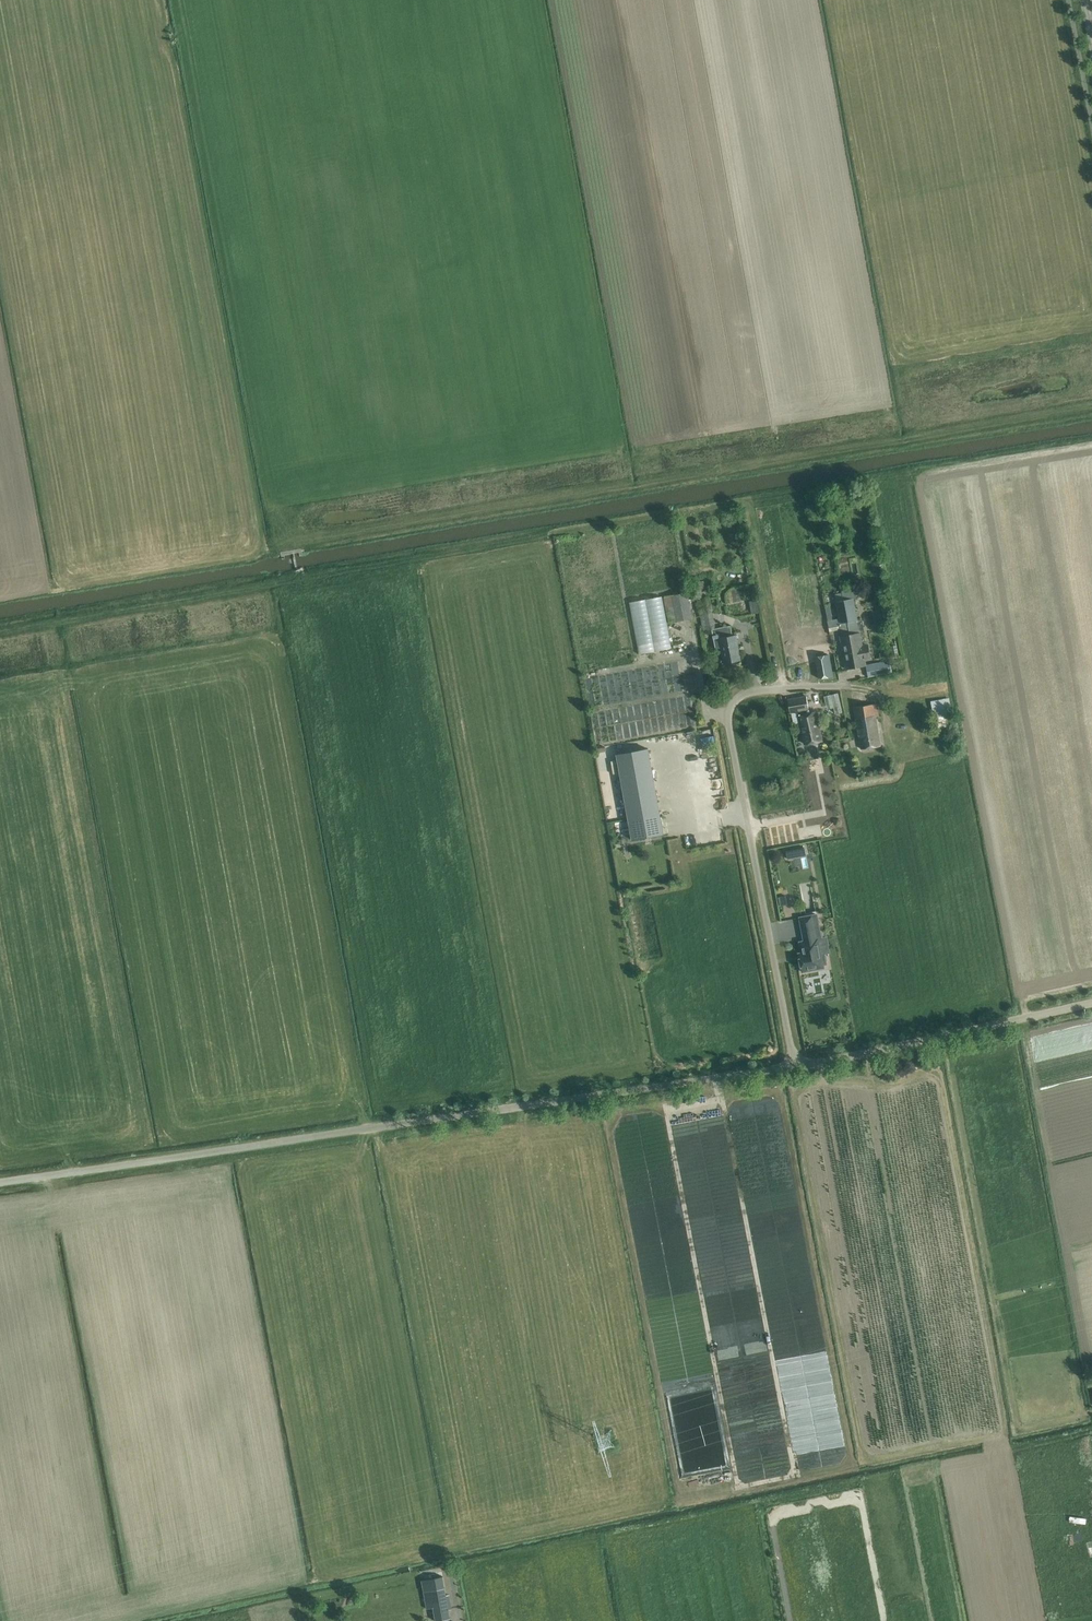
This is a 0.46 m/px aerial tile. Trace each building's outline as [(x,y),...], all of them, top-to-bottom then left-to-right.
[(842,592),(843,592),(844,601),(846,601),(850,621),(848,622),(851,635),(860,633),(859,632),(856,619),(852,597),(854,597),(853,590),(842,592)] [(688,592),(665,596),(670,622),(692,618),(688,592)] [(840,636),(844,653),(863,649),(862,646),(860,633),(851,635),(848,622),(850,621),(846,601),(844,601),(843,592),(835,594),(840,618),(828,620),(830,632),(840,630),(841,636),(840,636)] [(671,648),(662,596),(629,602),(639,654),(671,648)] [(698,610),(703,629),(716,626),(711,606),(698,610)] [(717,628),(712,629),(714,637),(716,648),(721,647),(724,663),(741,660),(739,649),(736,635),(733,636),(731,626),(717,628)] [(863,649),(844,653),(847,669),(866,665),(864,655),(870,654),(868,645),(862,646),(863,649)] [(833,676),(832,666),(831,657),(817,658),(819,678),(833,676)] [(810,712),(809,709),(810,709),(807,696),(787,699),(790,713),(799,711),(799,714),(798,714),(805,744),(822,740),(815,711),(810,712)] [(931,701),(934,716),(932,716),(935,729),(949,726),(947,714),(952,713),(949,697),(931,701)] [(877,703),(854,707),(862,749),(880,745),(875,716),(879,716),(877,703)] [(648,748),(617,754),(632,838),(663,832),(648,748)] [(721,773),(721,772),(720,769),(718,767),(717,765),(715,764),(712,764),(709,764),(707,766),(706,767),(704,770),(704,773),(705,776),(707,779),(710,780),(713,781),(715,780),(717,779),(718,778),(720,776),(721,773)] [(786,895),(778,897),(780,906),(787,904),(786,895)] [(821,954),(819,938),(822,938),(817,914),(800,917),(804,940),(800,941),(802,952),(799,953),(802,971),(824,967),(824,964),(826,963),(825,953),(821,954)] [(450,1618),(444,1587),(442,1576),(422,1580),(427,1609),(434,1607),(436,1620),(450,1618)]
